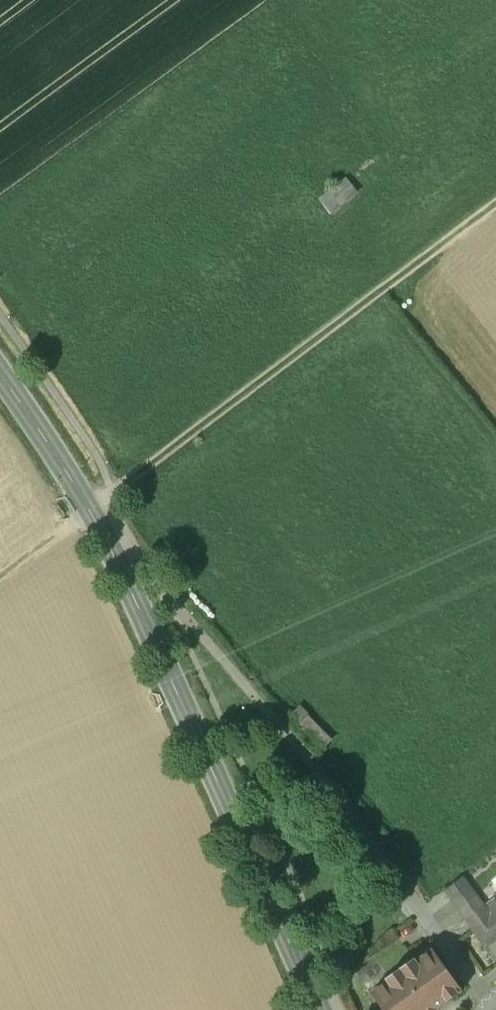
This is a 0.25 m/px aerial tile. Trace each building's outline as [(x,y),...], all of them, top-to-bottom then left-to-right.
[(332,212),(359,190),(346,174),(319,197),(332,212)] [(489,913),(462,876),(443,891),(470,926),(489,913)] [(470,926),(484,946),(495,938),(495,908),(489,913),(470,926)] [(389,983),(387,980),(370,993),(383,1009),(430,1009),(459,988),(429,948),(412,961),(414,964),(389,983)]
